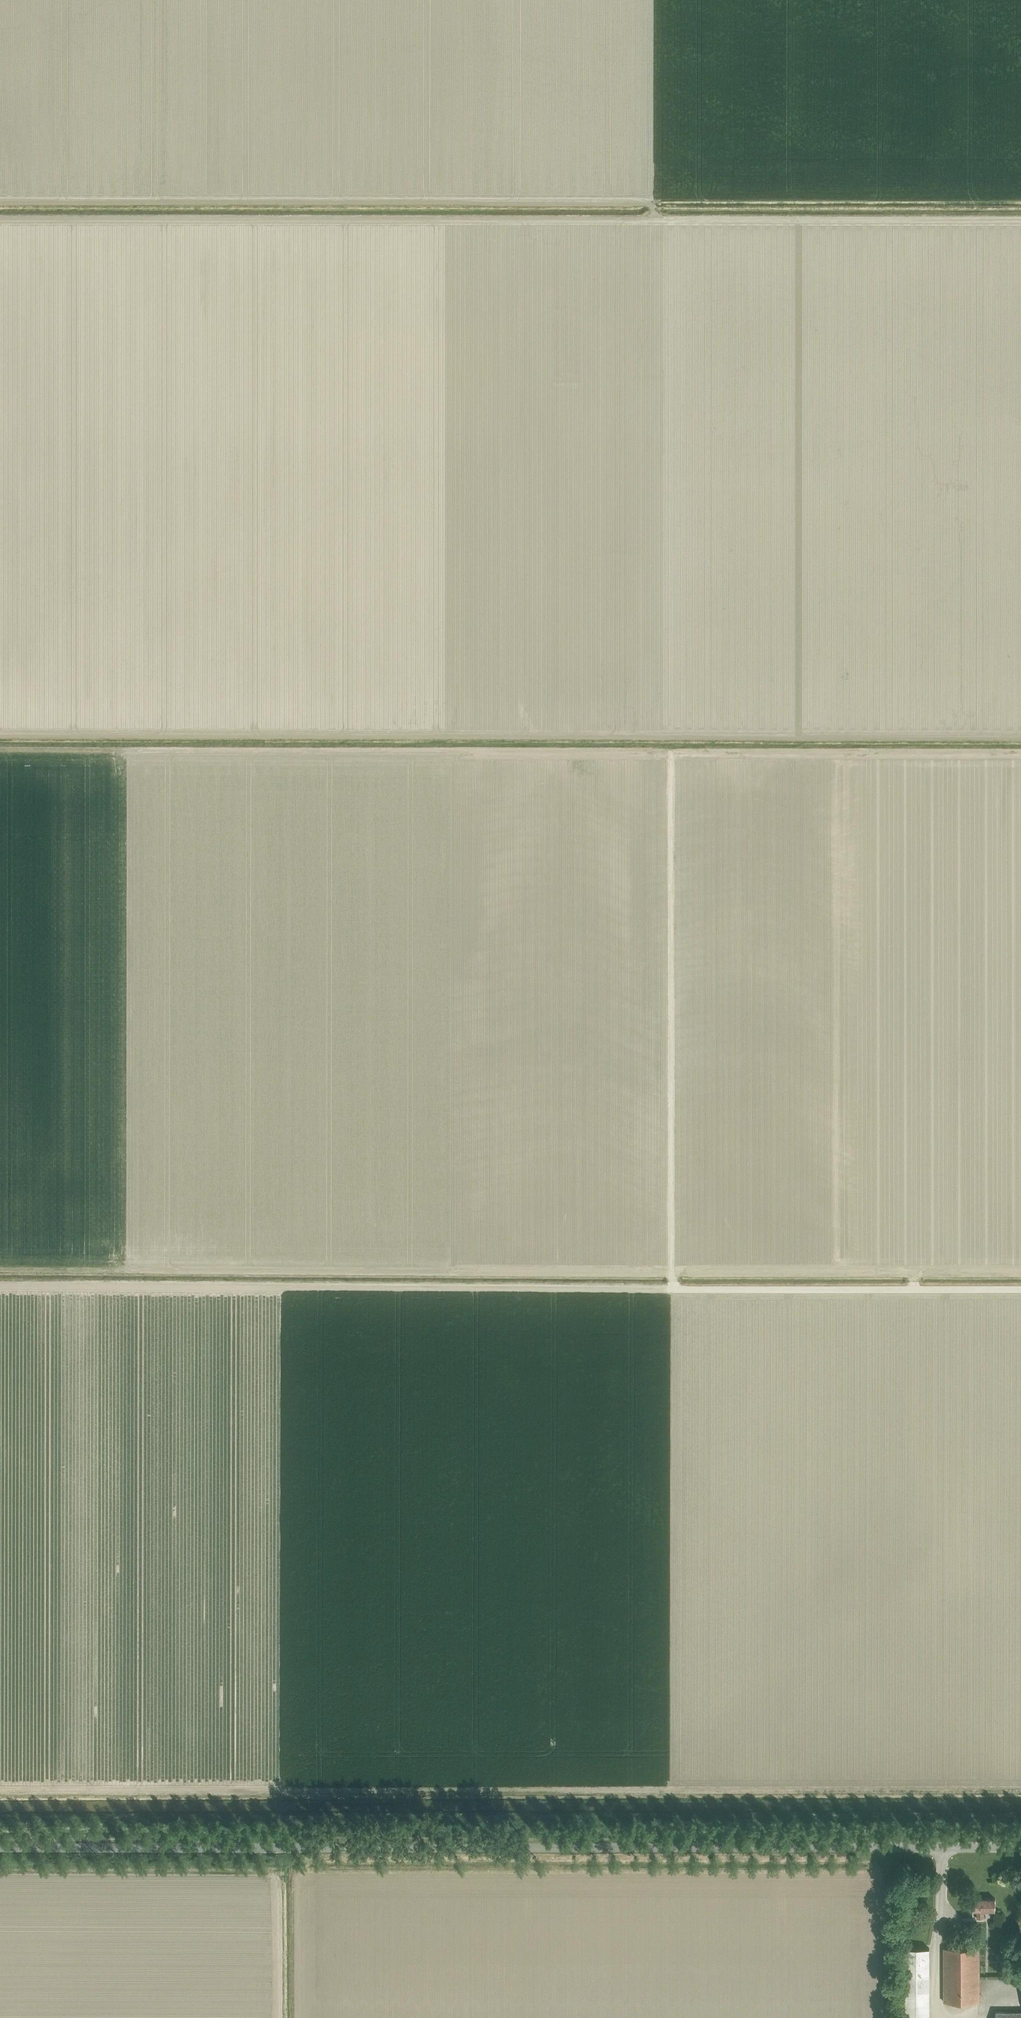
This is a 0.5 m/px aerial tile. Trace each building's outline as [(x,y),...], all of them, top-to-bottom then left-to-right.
[(943,1904),(942,1889),(933,1889),(933,1904),(943,1904)] [(995,1911),(995,1899),(973,1899),(973,1911),(977,1911),(977,1919),(984,1919),(984,1911),(995,1911)] [(904,1949),(904,2017),(929,2017),(929,1949),(904,1949)] [(944,2002),(979,2002),(979,1949),(943,1949),(944,2002)]
